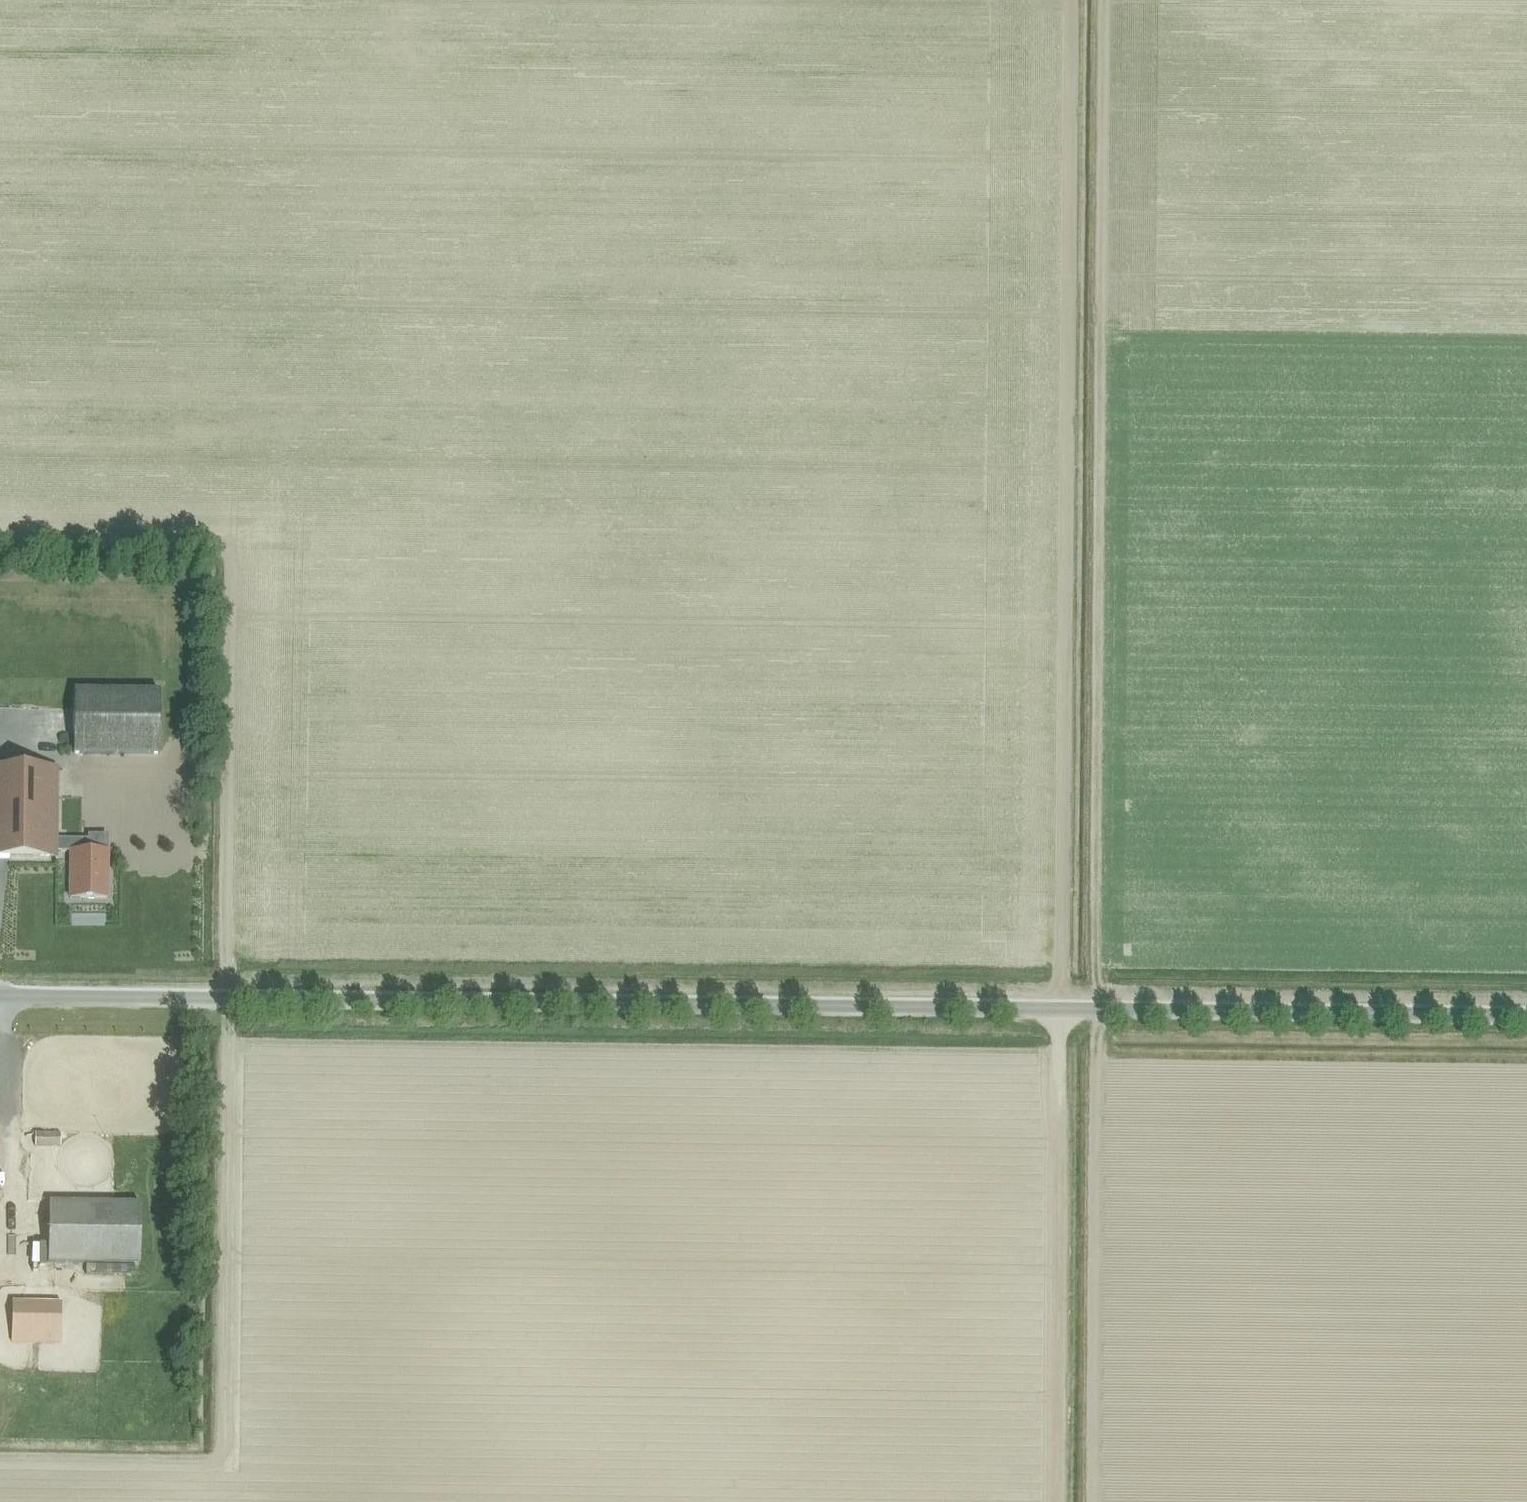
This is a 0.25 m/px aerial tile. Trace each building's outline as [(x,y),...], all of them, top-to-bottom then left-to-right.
[(73,692),(73,754),(159,755),(159,693),(73,692)] [(107,852),(87,852),(87,840),(56,840),(57,769),(0,769),(0,858),(56,858),(56,852),(70,852),(70,899),(107,899),(107,852)] [(34,1146),(60,1146),(60,1132),(34,1132),(34,1146)] [(139,1265),(139,1204),(49,1203),(47,1264),(139,1265)] [(60,1344),(61,1303),(12,1302),(11,1343),(60,1344)]
